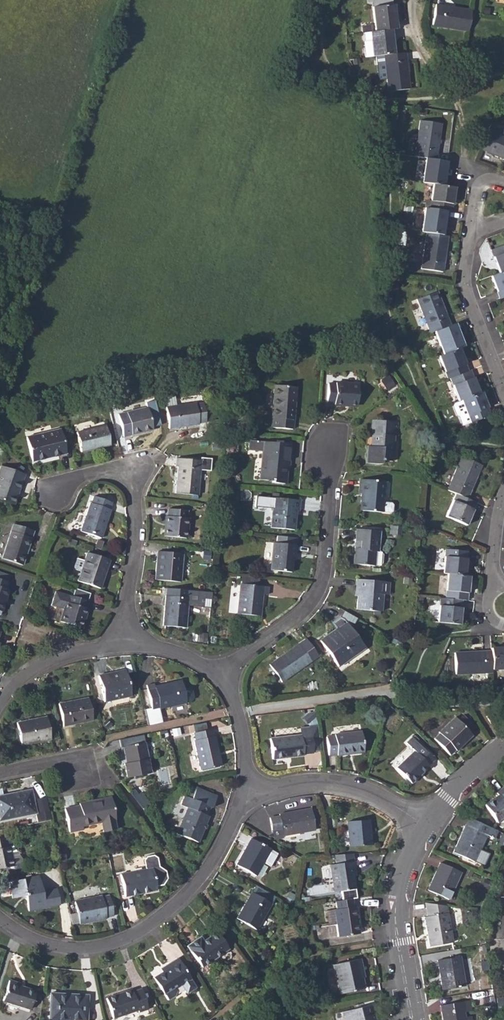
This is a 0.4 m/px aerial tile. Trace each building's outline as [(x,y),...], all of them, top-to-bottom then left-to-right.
[(431,27),(468,32),(471,10),(435,4),(431,27)] [(371,8),(373,32),(391,30),(396,29),(393,5),(371,8)] [(393,54),(391,30),(373,32),(368,33),(369,40),(363,41),(362,42),(364,58),(371,57),(382,56),(393,54)] [(393,54),(382,56),(386,92),(409,89),(404,53),(393,54)] [(424,158),(435,160),(441,124),(419,121),(413,157),(424,158)] [(503,160),(503,136),(501,135),(488,129),(479,150),(503,160)] [(432,184),(443,186),(446,162),(435,160),(424,158),(421,183),(432,184)] [(446,212),(450,213),(454,188),(443,186),(432,184),(428,209),(446,212)] [(425,234),(443,236),(446,212),(428,209),(424,208),(420,233),(425,234)] [(420,269),(442,272),(448,237),(443,236),(425,234),(420,269)] [(499,273),(503,272),(503,244),(490,250),(499,273)] [(499,299),(503,297),(503,272),(499,273),(490,277),(499,299)] [(416,299),(429,333),(434,332),(450,325),(436,292),(416,299)] [(434,332),(442,355),(459,349),(464,347),(455,324),(450,325),(434,332)] [(438,356),(447,379),(449,378),(467,371),(459,349),(442,355),(438,356)] [(449,378),(458,402),(460,401),(479,393),(470,370),(467,371),(449,378)] [(333,405),(357,407),(359,385),(336,383),(335,385),(328,384),(326,403),(334,404),(333,405)] [(274,386),(271,428),(292,430),(296,388),(274,386)] [(460,401),(469,423),(490,415),(482,392),(479,393),(460,401)] [(195,403),(175,406),(174,396),(164,398),(165,408),(169,429),(198,425),(198,423),(206,422),(203,403),(195,405),(195,403)] [(117,415),(122,437),(131,436),(132,435),(152,430),(147,408),(126,413),(117,415)] [(365,464),(380,465),(381,461),(392,462),(393,453),(392,453),(393,436),(396,437),(397,423),(372,421),(371,435),(372,435),(371,447),(367,447),(365,464)] [(76,433),(80,453),(109,446),(105,426),(76,433)] [(26,438),(31,462),(65,454),(59,429),(26,438)] [(273,484),(284,485),(285,474),(282,475),(283,470),(287,470),(290,445),(263,442),(263,443),(248,441),(248,452),(262,453),(260,481),(273,482),(273,484)] [(456,495),(467,499),(481,466),(462,457),(447,491),(456,495)] [(197,495),(199,471),(209,471),(210,459),(200,458),(200,461),(176,459),(175,467),(177,467),(175,494),(197,495)] [(14,505),(24,474),(1,466),(0,467),(0,500),(14,505)] [(359,511),(382,513),(382,512),(390,513),(392,512),(392,506),(391,504),(382,503),(384,482),(360,480),(358,494),(361,495),(359,511)] [(446,517),(465,526),(475,503),(467,499),(456,495),(446,517)] [(80,531),(101,538),(110,510),(109,509),(111,502),(93,496),(90,504),(89,503),(80,531)] [(300,501),(297,501),(288,500),(270,498),(269,509),(272,510),(271,528),(293,531),(294,519),(293,519),(293,511),(295,512),(299,512),(300,501)] [(164,536),(185,538),(187,518),(186,518),(187,511),(168,509),(166,516),(165,516),(164,536)] [(2,558),(22,565),(34,531),(13,524),(2,558)] [(354,565),(374,567),(375,553),(377,553),(378,532),(356,530),(354,565)] [(270,571),(291,573),(292,559),(294,560),(295,546),(273,543),(270,571)] [(447,575),(464,576),(466,552),(445,550),(443,574),(447,575)] [(154,580),(179,582),(182,554),(157,552),(154,580)] [(77,581),(100,589),(109,560),(86,553),(77,581)] [(381,564),(382,556),(379,553),(377,553),(375,553),(374,567),(378,567),(381,564)] [(7,582),(9,577),(0,574),(0,580),(7,582)] [(461,601),(466,601),(469,577),(464,576),(447,575),(445,599),(461,601)] [(241,578),(240,585),(257,586),(258,579),(241,578)] [(1,611),(8,590),(7,589),(9,583),(7,582),(0,580),(0,611),(1,611)] [(356,580),(355,590),(358,590),(357,597),(356,610),(380,612),(382,596),(388,596),(388,583),(356,580)] [(237,614),(259,616),(260,608),(259,608),(261,595),(266,595),(267,587),(257,586),(240,585),(237,614)] [(187,606),(187,598),(187,595),(188,590),(167,588),(166,596),(165,596),(163,626),(185,628),(187,606)] [(212,591),(188,590),(187,595),(187,598),(187,606),(210,608),(212,591)] [(60,621),(81,627),(87,609),(86,608),(87,601),(69,596),(55,591),(50,606),(63,609),(60,621)] [(437,623),(459,625),(461,601),(445,599),(440,598),(437,623)] [(320,641),(326,650),(327,649),(331,654),(330,656),(338,667),(361,650),(356,644),(359,642),(346,623),(345,623),(344,621),(340,621),(333,625),(336,630),(320,641)] [(269,665),(281,683),(320,657),(307,638),(269,665)] [(491,671),(503,670),(503,649),(490,649),(490,652),(491,671)] [(491,671),(490,652),(454,653),(455,674),(492,673),(491,671)] [(125,670),(114,672),(114,674),(109,676),(109,674),(98,676),(104,702),(130,696),(125,670)] [(183,690),(182,683),(169,686),(168,683),(153,687),(152,684),(146,685),(151,709),(159,708),(159,709),(186,703),(186,701),(191,700),(193,697),(191,691),(189,689),(183,690)] [(92,720),(91,718),(88,701),(88,698),(59,704),(63,726),(92,720)] [(93,700),(88,701),(91,718),(96,717),(93,700)] [(151,709),(153,716),(149,717),(150,721),(161,718),(159,709),(159,708),(151,709)] [(456,716),(471,730),(476,725),(460,711),(456,716)] [(486,717),(491,725),(498,720),(493,712),(486,717)] [(16,723),(20,745),(50,739),(46,717),(16,723)] [(434,740),(450,756),(455,751),(456,752),(472,736),(455,718),(439,733),(439,735),(434,740)] [(193,740),(200,770),(221,766),(214,735),(213,736),(211,729),(193,733),(195,740),(193,740)] [(336,755),(336,756),(364,753),(361,733),(334,736),(334,737),(326,738),(328,756),(336,755)] [(270,740),(272,760),(303,756),(303,754),(313,753),(310,735),(270,740)] [(396,768),(411,784),(429,767),(428,766),(433,761),(412,739),(406,744),(413,752),(396,768)] [(124,763),(127,778),(151,773),(148,758),(147,758),(143,743),(124,747),(127,763),(124,763)] [(197,842),(208,816),(206,815),(209,807),(211,808),(215,797),(195,787),(190,798),(186,796),(184,796),(180,806),(186,808),(175,833),(197,842)] [(189,789),(186,796),(190,798),(195,787),(189,789)] [(497,823),(503,817),(503,790),(502,787),(495,792),(497,794),(483,804),(497,823)] [(36,813),(31,790),(23,791),(23,792),(0,797),(0,821),(36,813)] [(100,823),(102,833),(115,830),(113,821),(115,820),(110,798),(79,804),(80,806),(65,808),(69,832),(83,829),(82,826),(100,823)] [(282,832),(283,837),(315,831),(314,827),(311,812),(311,809),(279,815),(280,820),(271,821),(273,833),(282,832)] [(465,825),(453,852),(474,861),(486,834),(492,836),(495,830),(468,817),(465,825)] [(346,822),(349,847),(371,845),(368,820),(346,822)] [(13,866),(14,869),(23,867),(26,860),(21,858),(12,845),(9,846),(7,846),(5,836),(0,837),(0,869),(13,866)] [(236,865),(256,876),(270,849),(250,838),(236,865)] [(120,875),(124,896),(156,890),(156,886),(162,885),(167,879),(165,871),(159,867),(157,858),(153,855),(145,857),(142,861),(144,869),(120,875)] [(330,866),(334,892),(355,889),(353,877),(355,876),(352,862),(330,866)] [(427,889),(448,898),(460,872),(439,862),(427,889)] [(25,895),(28,910),(59,904),(56,889),(42,892),(38,875),(9,881),(13,898),(25,895)] [(254,891),(272,901),(275,896),(257,886),(254,891)] [(236,918),(257,930),(272,903),(251,892),(236,918)] [(74,901),(79,924),(106,919),(106,917),(113,916),(109,895),(101,897),(101,896),(74,901)] [(335,925),(337,938),(339,937),(359,934),(354,906),(352,906),(351,900),(336,902),(337,909),(333,910),(335,925)] [(423,916),(429,945),(452,941),(445,906),(424,903),(427,915),(423,916)] [(480,918),(478,910),(465,909),(467,920),(480,918)] [(335,925),(333,910),(326,911),(328,926),(335,925)] [(190,951),(201,967),(228,948),(216,932),(203,941),(200,937),(185,946),(188,951),(190,951)] [(436,959),(441,989),(464,985),(459,955),(436,959)] [(174,995),(176,992),(173,989),(182,984),(187,992),(196,986),(190,978),(178,958),(168,964),(170,968),(163,972),(153,978),(164,995),(167,1000),(174,995)] [(364,989),(362,978),(360,969),(362,968),(360,958),(332,965),(339,994),(364,989)] [(161,969),(163,972),(170,968),(168,964),(161,969)] [(2,1001),(29,1010),(34,991),(19,986),(20,984),(9,980),(2,1001)] [(106,998),(113,1019),(137,1010),(138,1013),(147,1009),(141,990),(132,992),(131,990),(106,998)] [(74,995),(74,998),(64,997),(65,994),(50,993),(49,1019),(86,1019),(87,996),(74,995)] [(482,997),(484,1004),(490,1003),(489,996),(482,997)] [(468,1000),(438,1005),(441,1019),(469,1019),(468,1016),(464,1016),(464,1011),(470,1010),(468,1000)] [(365,1016),(361,1017),(359,1011),(359,1008),(341,1012),(343,1019),(375,1019),(374,1014),(365,1016)]
